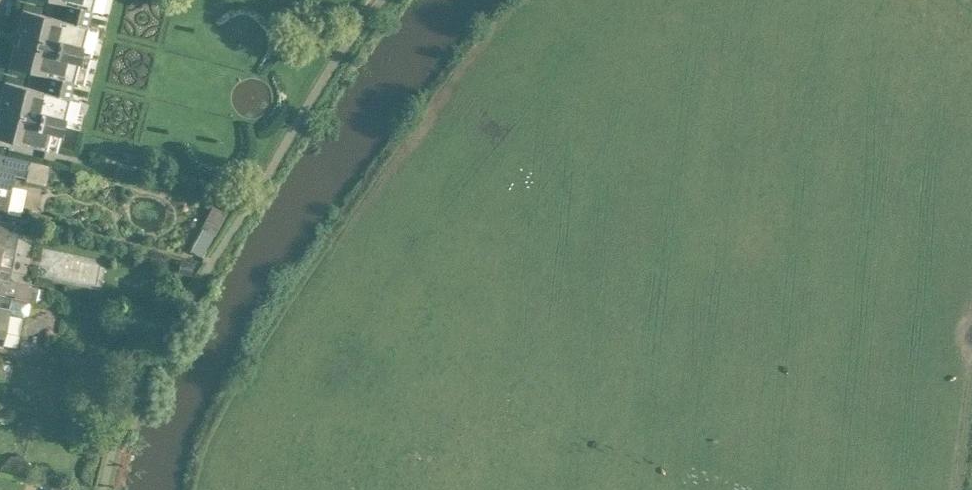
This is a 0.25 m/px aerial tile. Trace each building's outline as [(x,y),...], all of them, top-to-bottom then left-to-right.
[(19,5),(6,62),(72,77),(85,20),(19,5)] [(0,89),(0,133),(55,145),(66,91),(3,77),(0,89)] [(24,177),(29,159),(0,151),(0,171),(24,177)] [(194,256),(212,210),(197,204),(179,250),(194,256)] [(10,268),(21,224),(0,218),(0,265),(10,268)] [(0,344),(10,305),(0,303),(0,344)]
